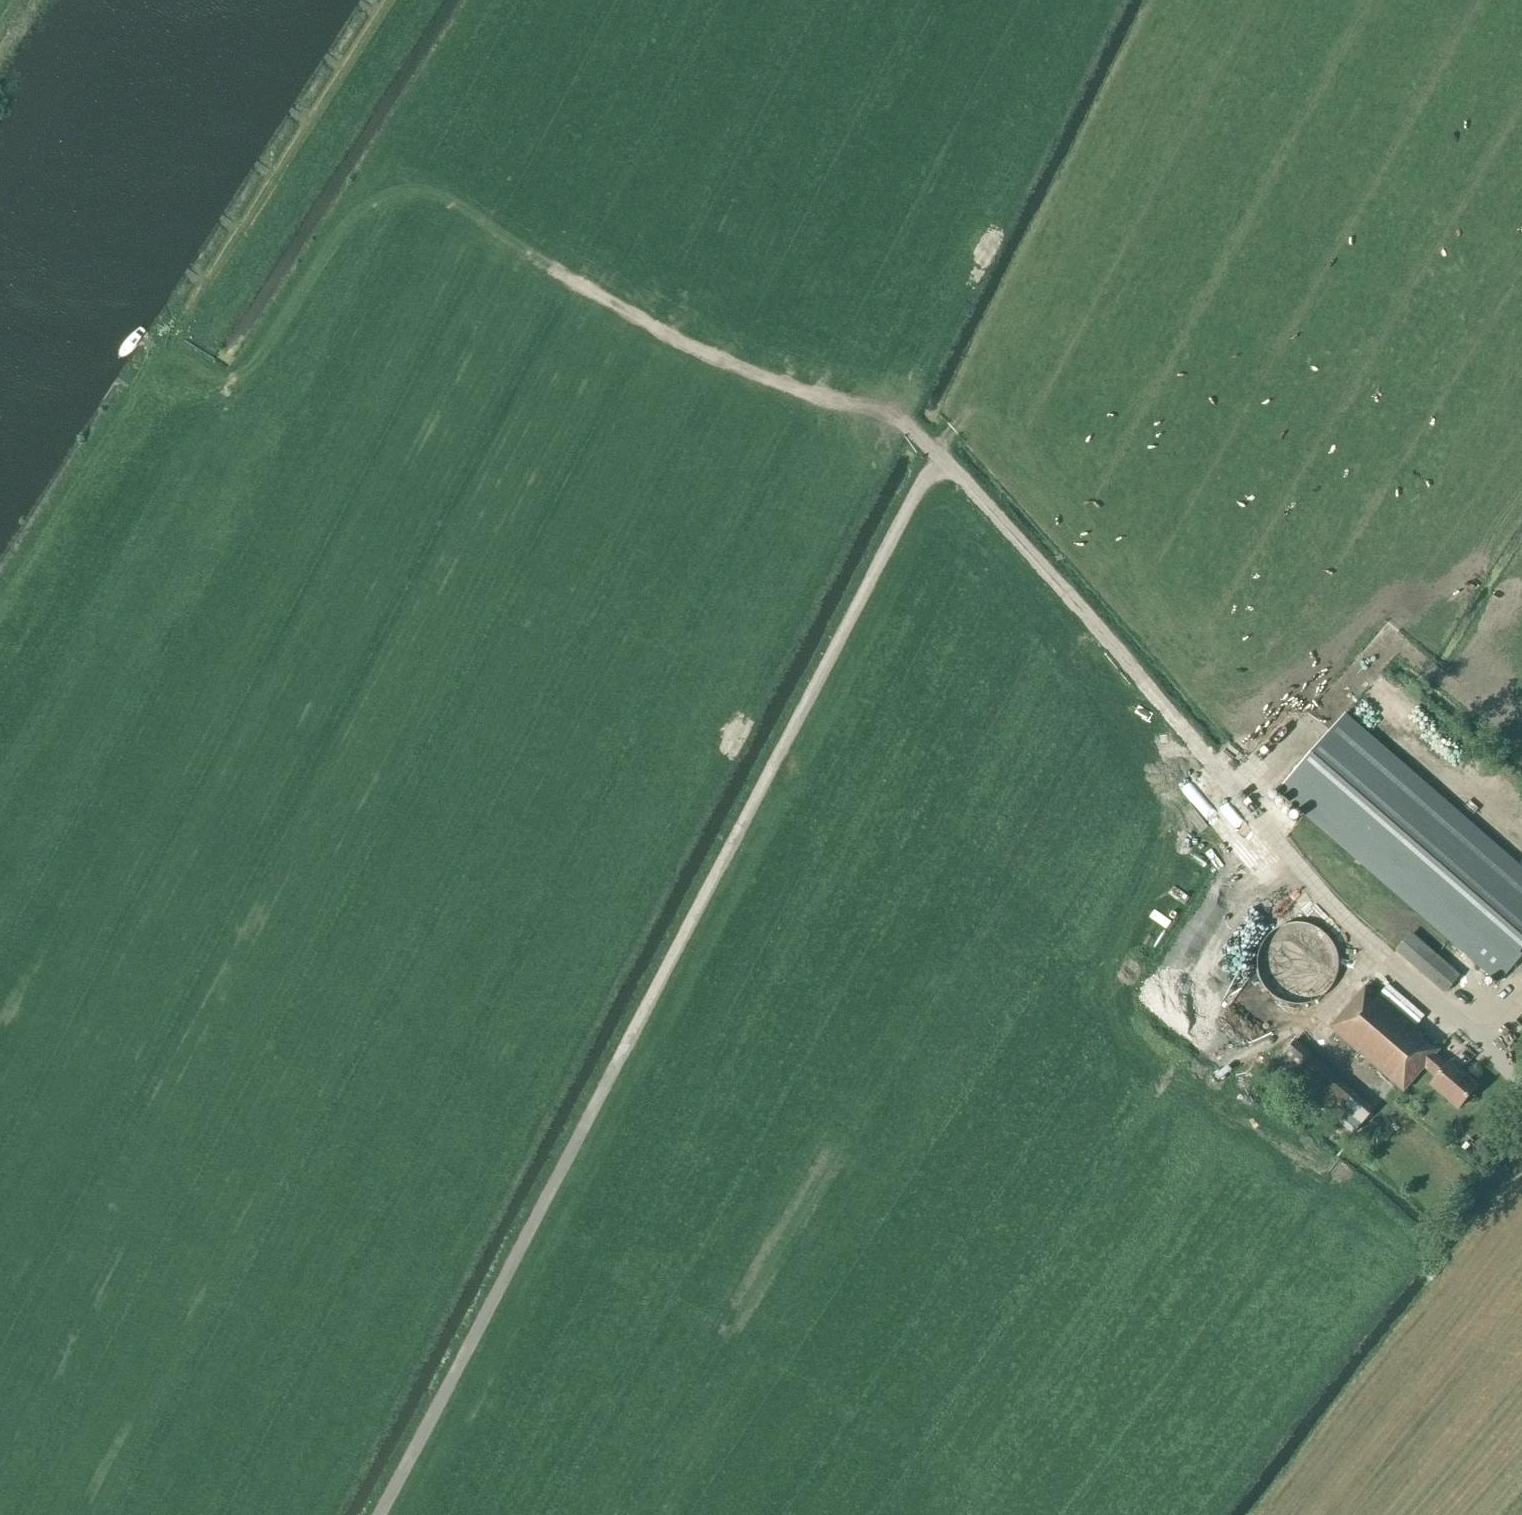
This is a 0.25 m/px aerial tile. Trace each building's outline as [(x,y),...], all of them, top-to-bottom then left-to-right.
[(1344,715),(1279,792),(1499,983),(1521,957),(1521,870),(1344,715)] [(1256,961),(1256,964),(1256,969),(1256,971),(1257,976),(1259,980),(1260,982),(1261,985),(1263,987),(1266,991),(1269,994),(1272,997),(1275,999),(1278,1001),(1282,1003),(1286,1004),(1290,1005),(1293,1006),(1297,1006),(1302,1005),(1306,1005),(1310,1004),(1313,1003),(1316,1002),(1319,999),(1322,998),(1324,996),(1326,994),(1329,991),(1332,987),(1334,984),(1336,980),(1337,976),(1338,974),(1338,971),(1339,967),(1339,964),(1339,961),(1338,957),(1337,953),(1336,949),(1334,945),(1332,941),(1330,939),(1327,935),(1324,932),(1321,930),(1318,928),(1314,926),(1310,925),(1306,924),(1302,923),(1297,923),(1293,923),(1289,924),(1285,925),(1282,926),(1279,927),(1275,929),(1273,931),(1271,932),(1269,934),(1266,936),(1264,940),(1261,943),(1261,945),(1259,947),(1258,951),(1257,954),(1257,956),(1256,960),(1256,961)] [(1446,993),(1458,979),(1409,935),(1397,949),(1446,993)] [(1449,1065),(1436,1054),(1440,1050),(1367,986),(1331,1027),(1404,1091),(1425,1067),(1438,1078),(1432,1085),(1459,1108),(1479,1086),(1452,1062),(1449,1065)] [(1337,1121),(1359,1096),(1295,1041),(1274,1066),(1337,1121)]
